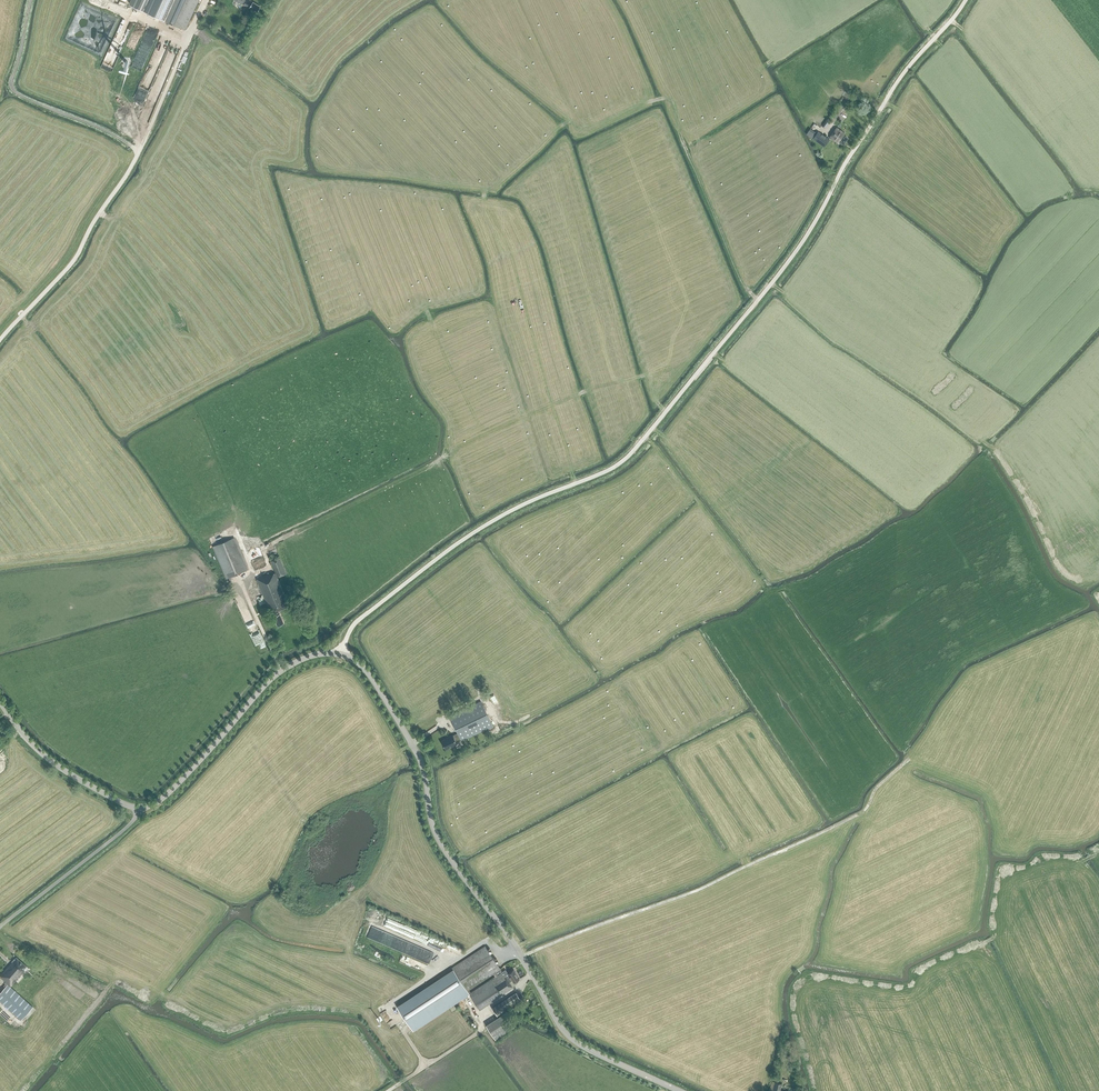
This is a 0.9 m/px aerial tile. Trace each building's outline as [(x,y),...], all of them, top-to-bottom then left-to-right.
[(148,0),(132,0),(130,6),(143,11),(148,0)] [(160,19),(185,30),(199,0),(168,0),(160,19)] [(242,5),(243,4),(257,13),(260,7),(250,1),(251,0),(234,0),(242,5)] [(836,127),(829,138),(835,142),(837,140),(843,144),(847,138),(841,134),(843,132),(836,127)] [(829,139),(818,132),(813,139),(824,147),(829,139)] [(248,570),(234,537),(212,546),(226,579),(248,570)] [(286,573),(280,557),(270,561),(275,573),(270,575),(270,574),(256,579),(269,609),(270,609),(277,626),(283,623),(278,611),(290,606),(277,577),(286,573)] [(481,701),(449,716),(457,733),(453,736),(452,735),(448,737),(441,741),(445,749),(457,744),(456,742),(461,740),(461,741),(493,726),(481,701)] [(490,729),(493,735),(500,730),(498,725),(490,729)] [(508,974),(505,970),(502,972),(485,946),(452,968),(454,971),(398,1008),(412,1029),(468,993),(479,1009),(487,1004),(513,988),(509,982),(512,980),(513,982),(519,979),(513,970),(508,974)] [(403,953),(400,962),(426,972),(429,964),(403,953)] [(24,969),(27,966),(14,955),(11,959),(13,961),(12,962),(12,961),(0,974),(4,978),(3,979),(11,986),(25,970),(24,969)] [(25,1001),(29,996),(15,983),(11,988),(7,984),(0,992),(0,1001),(21,1020),(33,1007),(25,1001)] [(516,993),(514,994),(492,1008),(497,1016),(517,1003),(520,1001),(521,1000),(516,993)] [(520,1001),(517,1003),(528,1020),(537,1014),(530,1002),(524,1006),(520,1001)] [(504,1014),(497,1018),(485,1026),(494,1040),(513,1028),(504,1014)] [(782,1084),(772,1081),(769,1090),(780,1090),(782,1084)]
